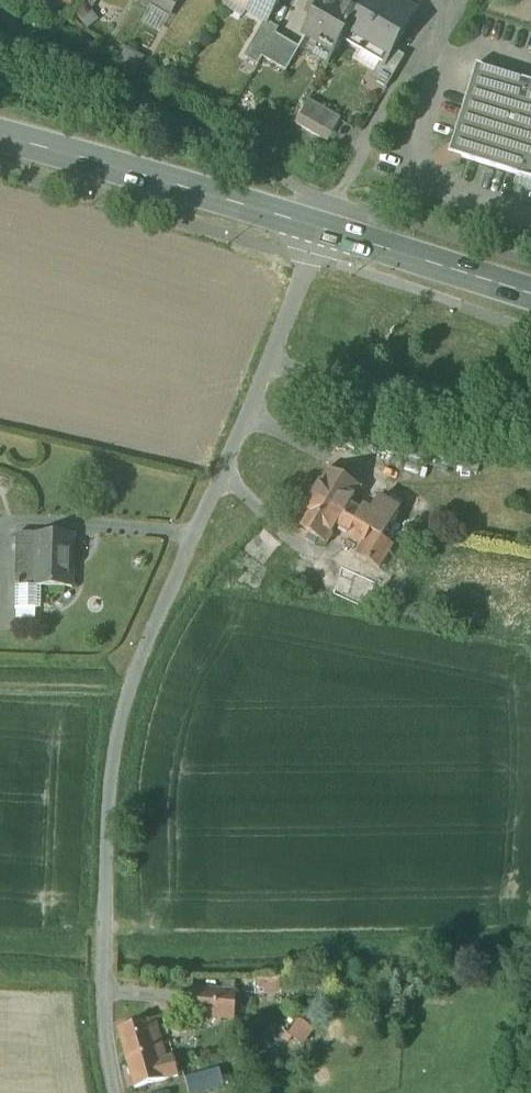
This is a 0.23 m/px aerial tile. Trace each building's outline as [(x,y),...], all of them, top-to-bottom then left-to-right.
[(249,11),(267,21),(269,22),(282,0),(255,0),(249,11)] [(352,0),(327,0),(324,5),(319,2),(309,18),(315,22),(306,36),(337,54),(344,41),(364,7),(352,0)] [(364,7),(344,41),(362,51),(366,45),(390,58),(390,59),(393,55),(395,50),(417,12),(403,4),(402,5),(394,0),(368,0),(364,7)] [(267,21),(246,57),(259,65),(264,58),(277,35),(264,27),(267,21)] [(301,48),(277,35),(264,58),(287,71),(301,48)] [(390,59),(390,58),(376,81),(372,79),(388,89),(406,56),(395,50),(393,55),(390,59)] [(483,67),(483,66),(478,65),(450,154),(518,175),(518,176),(530,180),(530,82),(483,67)] [(342,119),(310,100),(301,116),(333,134),(342,119)] [(361,488),(331,470),(314,498),(356,523),(363,512),(351,505),(357,495),(361,488)] [(376,507),(357,495),(351,505),(363,512),(365,509),(372,513),(376,507)] [(356,523),(314,498),(297,526),(310,534),(307,540),(316,545),(319,539),(327,544),(338,527),(350,535),(349,537),(363,545),(371,532),(356,523)] [(376,507),(372,513),(365,509),(363,512),(356,523),(371,532),(384,539),(401,510),(381,498),(376,507)] [(384,539),(371,532),(363,545),(357,555),(381,569),(395,546),(384,539)] [(75,536),(26,535),(25,586),(73,587),(75,536)] [(353,581),(340,577),(336,590),(350,594),(353,581)] [(285,993),(284,977),(257,979),(258,995),(285,993)] [(237,992),(194,988),(191,1014),(235,1018),(237,992)] [(306,1045),(318,1028),(299,1015),(288,1032),(306,1045)] [(149,1020),(119,1029),(136,1088),(180,1076),(174,1056),(166,1059),(161,1042),(156,1043),(149,1020)]
